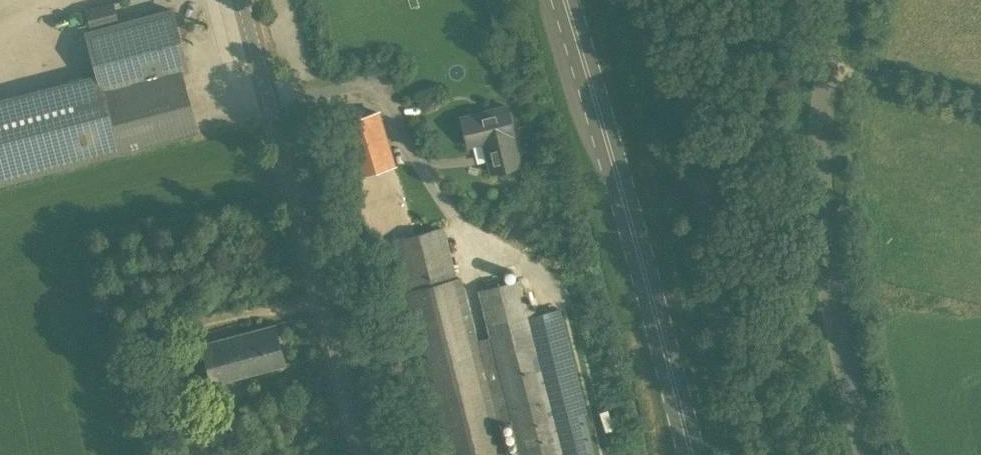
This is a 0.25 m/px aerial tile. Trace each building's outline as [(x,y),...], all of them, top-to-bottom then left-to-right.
[(114,1),(85,9),(90,28),(119,20),(114,1)] [(169,69),(181,66),(176,50),(183,49),(172,9),(86,32),(97,73),(124,66),(128,80),(169,69)] [(198,131),(181,66),(169,69),(128,80),(124,66),(97,73),(67,80),(87,160),(198,131)] [(513,133),(506,105),(459,117),(467,145),(483,141),(491,172),(518,165),(510,134),(513,133)] [(393,163),(377,112),(342,122),(358,174),(393,163)] [(489,336),(472,340),(442,226),(393,238),(446,446),(424,452),(425,454),(502,454),(494,422),(511,418),(489,336)] [(559,306),(528,314),(518,277),(477,288),(489,336),(511,418),(520,454),(597,454),(559,306)] [(211,383),(285,364),(274,323),(200,343),(211,383)]
